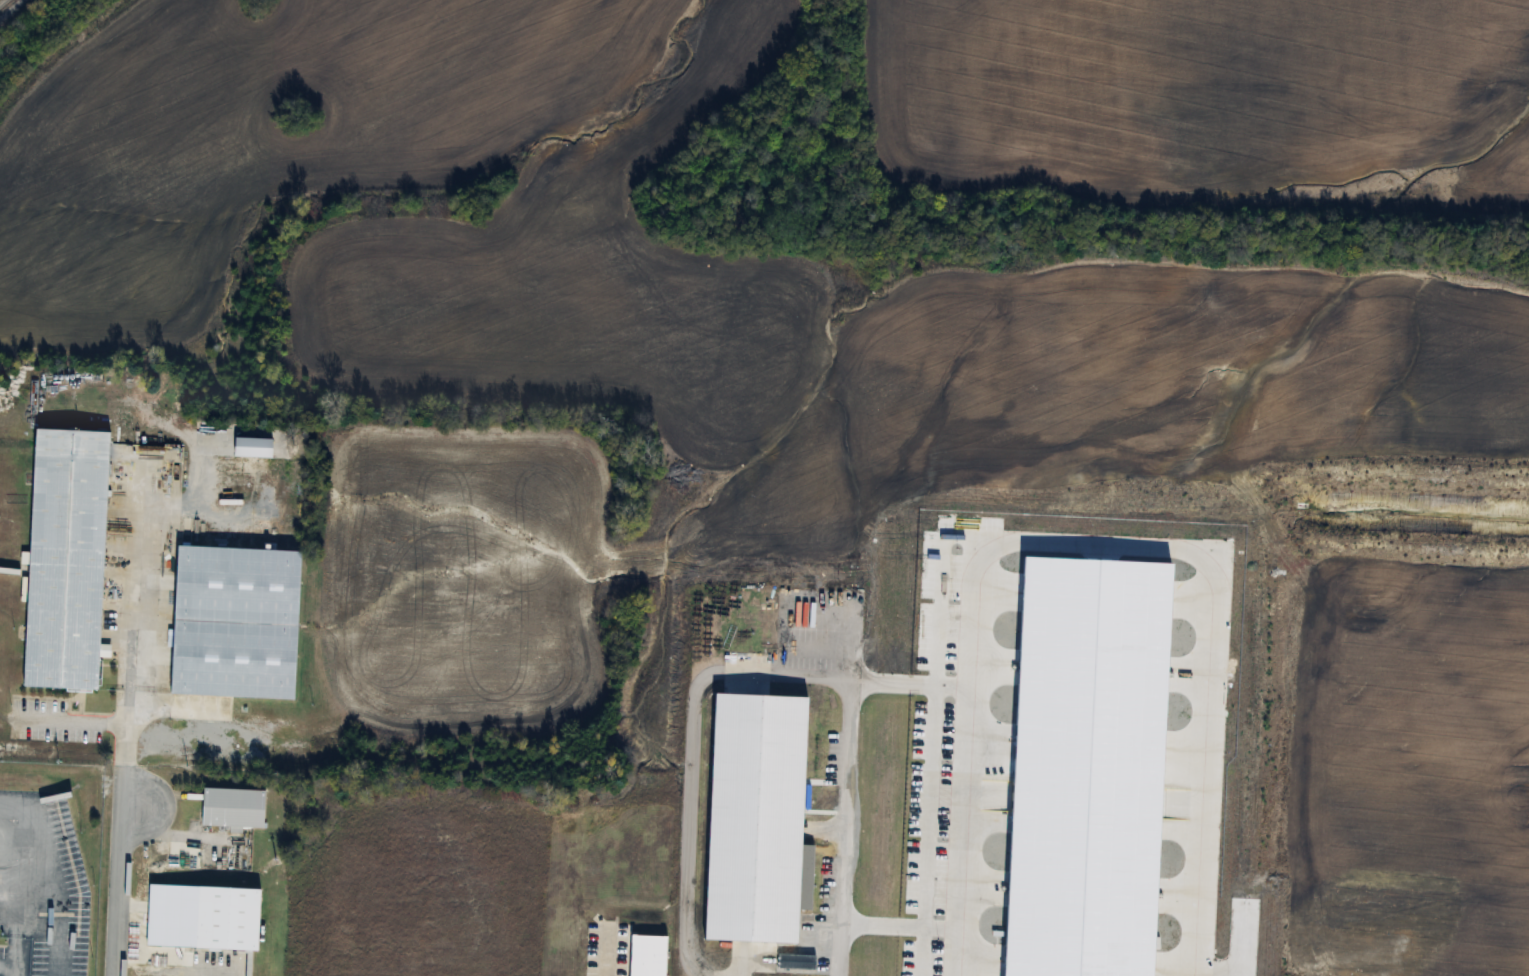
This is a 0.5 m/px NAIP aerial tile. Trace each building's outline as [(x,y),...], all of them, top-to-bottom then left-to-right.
[(22,682),(33,429),(106,432),(95,685),(22,682)] [(166,694),(174,545),(297,552),(289,701),(166,694)] [(1169,567),(1150,975),(1001,975),(1020,560),(1169,567)] [(715,693),(807,697),(803,785),(808,787),(806,843),(817,844),(815,912),(804,912),(803,944),(706,941),(715,693)] [(203,824),(206,789),(265,793),(262,828),(203,824)] [(257,947),(196,943),(199,888),(260,892),(257,947)]
